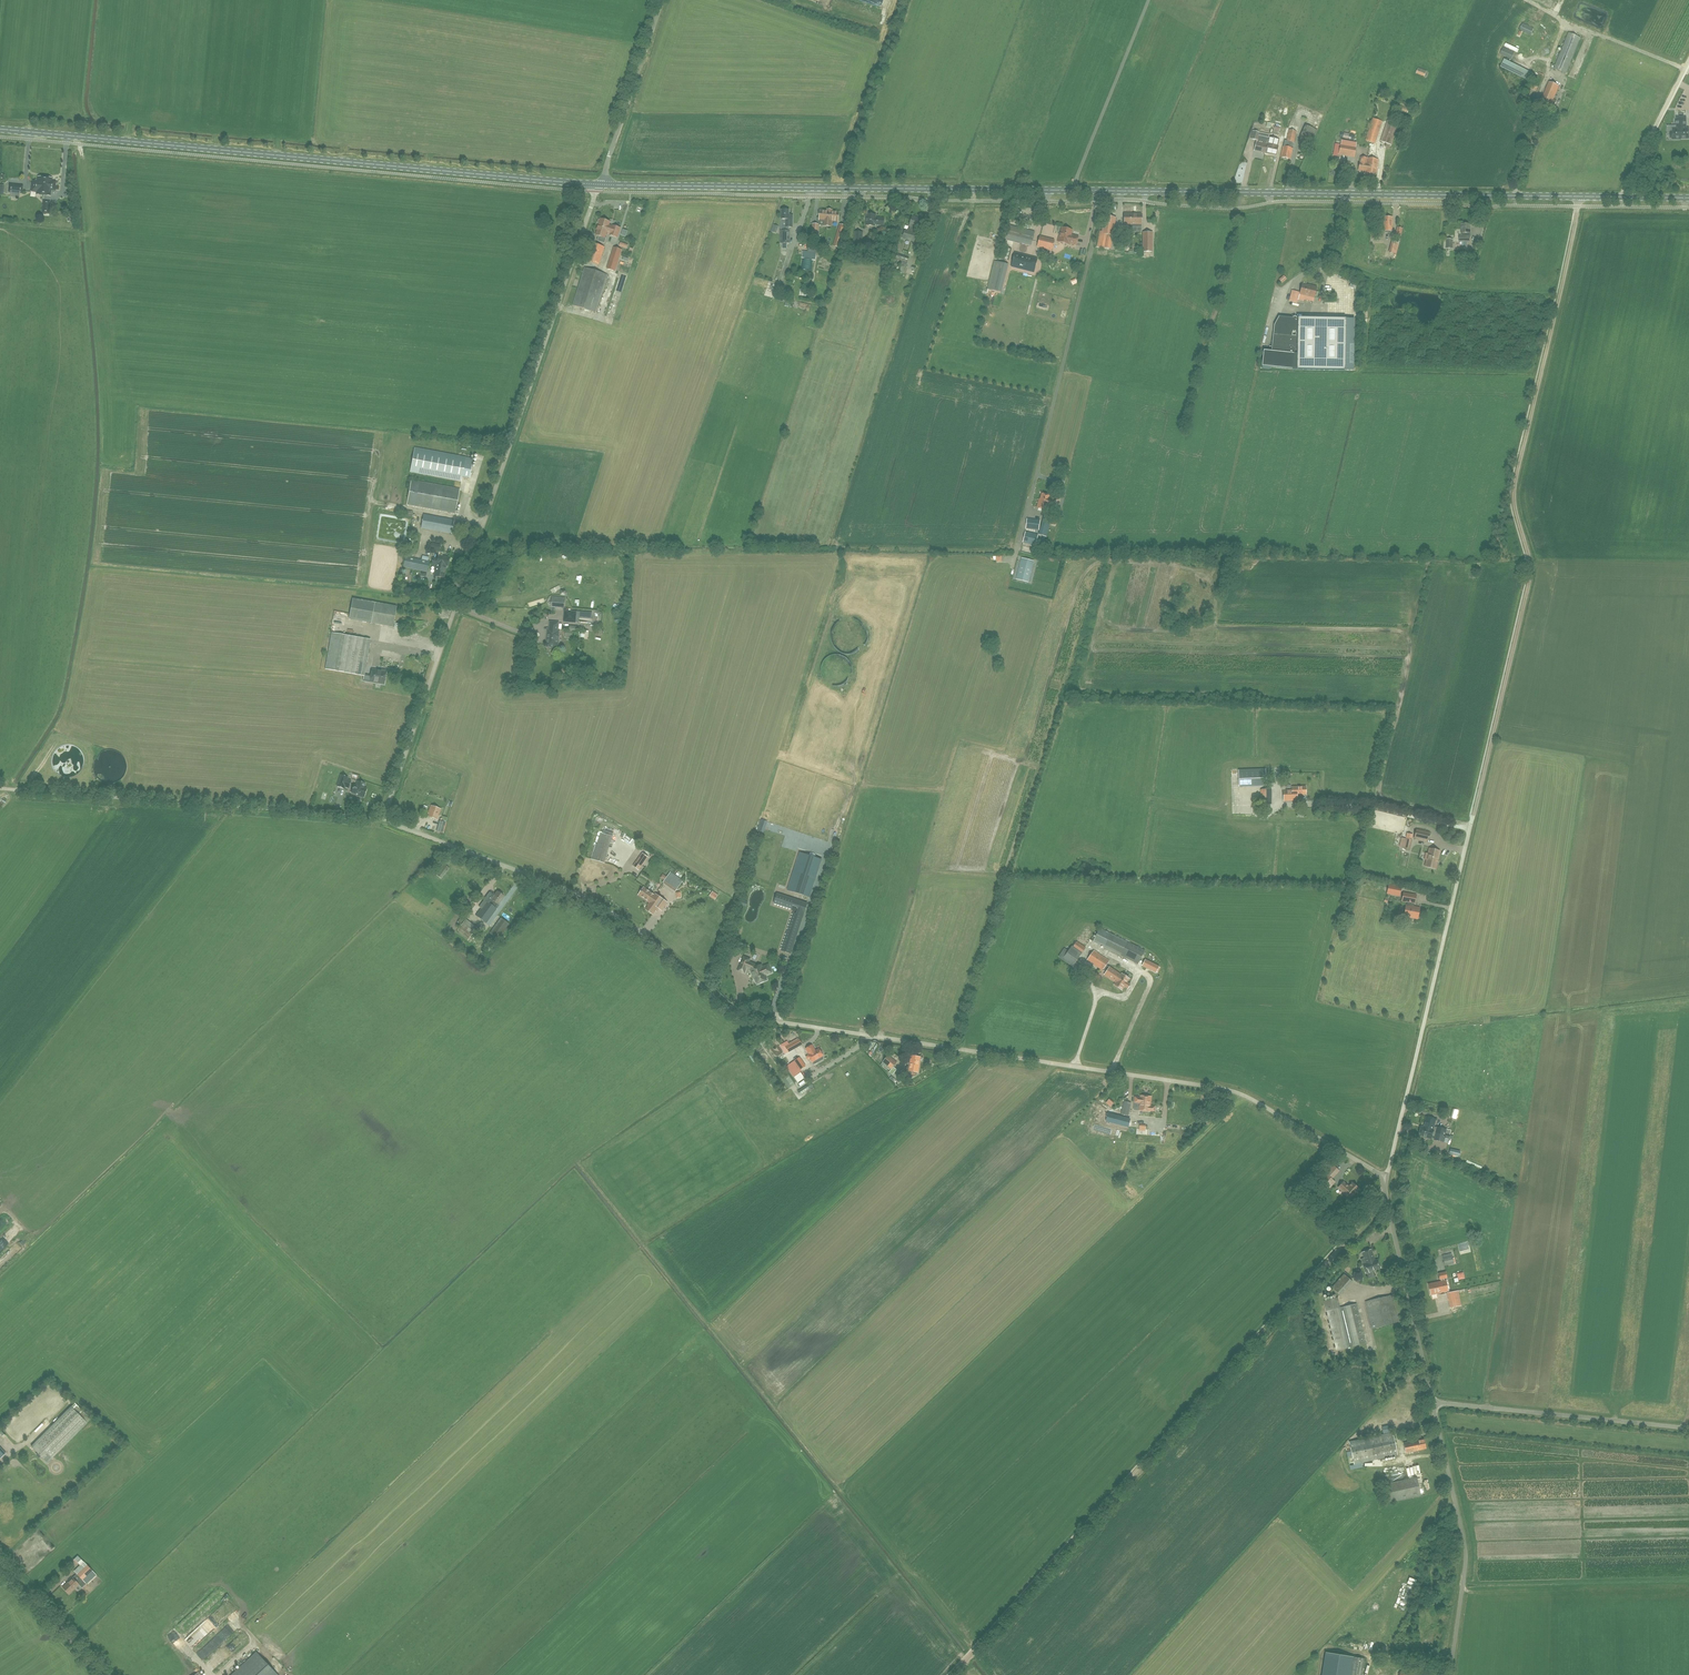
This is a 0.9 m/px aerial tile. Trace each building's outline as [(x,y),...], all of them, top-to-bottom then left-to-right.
[(1534,28),(1522,23),(1519,30),(1531,35),(1534,28)] [(1565,73),(1580,38),(1568,33),(1554,69),(1565,73)] [(1514,52),(1503,47),(1500,54),(1511,59),(1514,52)] [(1532,73),(1504,59),(1500,66),(1528,81),(1532,73)] [(1425,77),(1427,71),(1418,68),(1416,73),(1425,77)] [(1539,72),(1533,84),(1538,86),(1543,75),(1539,72)] [(1539,106),(1541,107),(1552,111),(1556,101),(1553,100),(1559,86),(1549,82),(1543,96),(1539,106)] [(1407,114),(1409,108),(1400,105),(1398,111),(1407,114)] [(1375,144),(1382,122),(1373,118),(1365,140),(1375,144)] [(1670,138),(1672,138),(1672,139),(1678,139),(1688,139),(1688,138),(1688,132),(1688,129),(1685,129),(1685,126),(1686,126),(1686,118),(1677,118),(1677,126),(1677,127),(1678,127),(1678,128),(1673,128),(1673,132),(1670,132),(1670,138)] [(1391,145),(1398,124),(1387,120),(1380,141),(1391,145)] [(1307,125),(1302,136),(1314,141),(1319,130),(1307,125)] [(1289,130),(1287,140),(1290,141),(1292,142),(1294,142),(1296,131),(1289,130)] [(1253,131),(1251,139),(1257,140),(1256,142),(1254,151),(1265,153),(1267,144),(1268,138),(1269,135),(1264,134),(1263,137),(1259,136),(1259,133),(1253,131)] [(1267,144),(1265,153),(1276,156),(1278,147),(1279,140),(1268,138),(1267,144)] [(1284,140),(1281,156),(1290,159),(1293,148),(1291,148),(1289,147),(1290,141),(1287,140),(1284,140)] [(1341,145),(1339,154),(1354,157),(1355,147),(1341,145)] [(1366,162),(1367,158),(1360,158),(1358,170),(1365,171),(1365,168),(1369,169),(1369,167),(1370,167),(1370,163),(1366,162)] [(1378,160),(1367,158),(1366,162),(1370,163),(1370,167),(1369,167),(1369,169),(1365,168),(1365,171),(1365,173),(1376,174),(1378,160)] [(42,195),(43,187),(45,187),(46,178),(38,177),(38,181),(32,181),(31,192),(37,192),(36,194),(42,195)] [(51,179),(46,178),(45,187),(43,187),(42,195),(50,196),(50,190),(55,190),(55,182),(51,182),(51,179)] [(22,186),(10,185),(9,192),(22,193),(22,186)] [(790,231),(790,227),(793,227),(793,215),(789,215),(789,210),(782,210),(782,218),(781,218),(781,244),(783,244),(782,249),(787,249),(787,243),(790,243),(790,231)] [(827,210),(827,211),(820,210),(819,220),(825,220),(824,226),(831,227),(831,221),(838,222),(839,212),(832,212),(832,210),(827,210)] [(884,226),(884,219),(876,218),(876,215),(867,214),(866,226),(875,226),(876,225),(884,226)] [(1132,220),(1132,214),(1124,214),(1124,225),(1132,225),(1132,220)] [(1141,227),(1141,214),(1132,214),(1132,220),(1132,225),(1132,227),(1141,227)] [(1110,249),(1115,218),(1105,216),(1102,232),(1099,232),(1097,247),(1110,249)] [(921,230),(924,220),(913,217),(910,227),(909,231),(905,230),(903,238),(914,242),(917,234),(914,233),(915,228),(921,230)] [(1392,231),(1392,217),(1384,217),(1384,231),(1392,231)] [(606,239),(605,238),(606,233),(610,234),(610,235),(617,238),(620,228),(613,226),(613,227),(609,225),(610,222),(600,219),(600,220),(599,220),(598,224),(599,224),(597,230),(598,230),(596,236),(599,237),(598,241),(605,244),(606,239)] [(1470,236),(1470,224),(1461,224),(1461,236),(1459,236),(1459,242),(1470,242),(1470,236)] [(840,225),(838,230),(833,246),(838,248),(845,226),(840,225)] [(1032,241),(1034,232),(1009,225),(1006,237),(1007,235),(1032,241)] [(1058,242),(1063,243),(1068,244),(1068,243),(1076,246),(1078,237),(1070,235),(1071,231),(1069,230),(1069,229),(1065,228),(1064,229),(1062,228),(1060,234),(1059,233),(1058,237),(1059,238),(1058,242)] [(861,250),(863,233),(855,232),(853,249),(861,250)] [(1143,232),(1143,252),(1153,252),(1153,232),(1143,232)] [(1054,240),(1040,236),(1037,247),(1051,250),(1054,240)] [(599,265),(604,247),(592,243),(586,261),(599,265)] [(807,253),(816,254),(817,246),(808,245),(807,253)] [(1011,249),(1004,247),(1001,258),(1008,260),(1011,249)] [(615,271),(621,250),(614,248),(607,269),(615,271)] [(899,263),(906,266),(910,257),(898,253),(896,258),(900,259),(899,263)] [(1012,264),(1035,269),(1037,259),(1015,253),(1012,264)] [(812,270),(813,260),(804,259),(803,270),(812,270)] [(988,289),(998,291),(1005,264),(994,261),(988,289)] [(595,312),(607,275),(585,267),(573,305),(595,312)] [(1359,283),(1352,280),(1349,286),(1355,289),(1359,283)] [(1313,298),(1316,288),(1311,287),(1311,289),(1307,288),(1307,287),(1302,285),(1299,295),(1313,298)] [(1299,293),(1291,291),(1288,302),(1296,304),(1299,293)] [(1264,351),(1262,367),(1292,370),(1299,371),(1345,371),(1346,319),(1298,319),(1297,318),(1295,317),(1292,318),(1279,317),(1274,325),(1271,352),(1264,351)] [(461,482),(462,477),(469,479),(473,459),(414,448),(410,472),(461,482)] [(448,513),(450,513),(455,514),(459,489),(411,480),(406,504),(448,512),(448,513)] [(474,493),(474,483),(467,483),(466,493),(474,493)] [(1047,510),(1048,507),(1052,508),(1052,509),(1055,509),(1057,503),(1058,503),(1059,502),(1059,501),(1059,500),(1059,499),(1058,498),(1057,497),(1056,497),(1054,498),(1051,498),(1049,498),(1050,496),(1042,494),(1039,502),(1038,502),(1037,507),(1047,510)] [(451,534),(454,520),(423,514),(421,528),(451,534)] [(1050,520),(1043,518),(1039,535),(1046,537),(1050,520)] [(1038,530),(1040,520),(1027,519),(1026,528),(1038,530)] [(1036,546),(1038,535),(1025,532),(1023,543),(1036,546)] [(443,578),(446,566),(447,566),(448,558),(441,556),(442,553),(443,553),(438,552),(438,555),(437,555),(437,559),(433,558),(432,564),(436,565),(434,576),(443,578)] [(403,567),(427,572),(429,561),(405,557),(403,567)] [(1021,558),(1016,579),(1028,582),(1033,561),(1021,558)] [(564,598),(552,597),(552,605),(564,606),(564,598)] [(349,620),(370,623),(393,627),(396,607),(352,599),(349,620)] [(565,612),(565,621),(574,622),(575,613),(565,612)] [(558,642),(557,641),(558,632),(557,632),(557,623),(550,623),(550,632),(548,631),(547,646),(552,647),(553,647),(556,648),(557,647),(558,646),(558,642)] [(865,634),(864,625),(851,626),(852,633),(854,633),(854,636),(865,634)] [(566,630),(565,636),(572,636),(573,633),(577,633),(577,626),(569,626),(569,631),(566,630)] [(579,631),(579,637),(585,637),(584,639),(588,639),(589,630),(585,630),(585,631),(579,631)] [(370,640),(331,633),(325,670),(364,676),(365,674),(370,640)] [(363,680),(370,682),(384,684),(386,672),(385,672),(385,671),(381,670),(380,671),(372,670),(371,675),(365,674),(364,676),(363,680)] [(592,675),(589,680),(593,683),(597,678),(592,675)] [(84,763),(85,761),(85,759),(84,756),(83,754),(82,751),(80,749),(79,748),(76,746),(74,745),(71,744),(68,744),(67,744),(64,744),(61,745),(59,747),(56,749),(54,751),(54,752),(52,755),(52,758),(51,761),(52,762),(52,765),(53,768),(54,770),(56,772),(59,774),(61,776),(62,776),(65,777),(68,777),(71,777),(74,776),(75,776),(78,774),(80,772),(82,770),(83,768),(84,766),(84,763)] [(126,769),(126,767),(126,764),(126,762),(125,759),(123,757),(121,755),(119,753),(117,751),(114,750),(113,750),(110,750),(108,750),(105,750),(103,751),(100,753),(98,755),(96,757),(95,758),(94,761),(93,764),(93,767),(93,768),(94,771),(95,774),(96,776),(98,778),(99,779),(101,781),(104,782),(107,783),(110,783),(113,783),(115,782),(118,781),(119,780),(121,778),(123,776),(125,774),(126,771),(126,769)] [(351,781),(347,780),(348,777),(341,775),(337,786),(344,789),(345,787),(349,788),(351,781)] [(364,797),(366,789),(363,788),(365,783),(358,781),(356,786),(354,785),(351,793),(359,795),(359,796),(363,797),(363,796),(364,797)] [(1297,800),(1297,795),(1306,794),(1306,787),(1292,787),(1292,790),(1283,790),(1284,801),(1297,800)] [(1261,805),(1272,805),(1272,789),(1260,789),(1261,805)] [(1244,810),(1254,810),(1254,802),(1244,801),(1244,810)] [(437,820),(440,809),(430,805),(427,816),(437,820)] [(792,829),(797,813),(793,812),(788,828),(792,829)] [(442,817),(441,821),(439,821),(437,831),(443,832),(446,818),(442,817)] [(761,833),(765,821),(761,819),(757,832),(761,833)] [(1414,839),(1427,842),(1429,832),(1416,829),(1414,839)] [(613,836),(601,833),(592,859),(604,863),(613,836)] [(1438,861),(1440,851),(1429,848),(1428,854),(1426,853),(1424,859),(1426,860),(1425,866),(1436,869),(1437,863),(1437,861),(1438,861)] [(633,866),(639,870),(648,857),(643,853),(633,866)] [(800,853),(788,890),(809,897),(821,860),(800,853)] [(441,879),(449,868),(443,863),(435,874),(441,879)] [(679,879),(670,872),(663,881),(667,884),(671,878),(677,882),(679,879)] [(1389,885),(1387,893),(1399,895),(1401,887),(1389,885)] [(658,896),(656,894),(655,894),(655,895),(644,887),(639,895),(649,902),(651,899),(654,901),(657,896),(657,897),(658,896)] [(486,923),(496,909),(494,907),(496,903),(498,904),(504,896),(503,896),(503,895),(503,894),(500,891),(498,891),(498,892),(497,892),(495,895),(491,891),(490,893),(489,892),(484,900),(479,907),(481,908),(476,916),(486,923)] [(1420,907),(1414,906),(1414,903),(1415,903),(1416,895),(1404,893),(1402,900),(1407,901),(1407,905),(1406,905),(1404,916),(1397,915),(1396,920),(1405,922),(1406,917),(1418,919),(1420,907)] [(781,950),(791,953),(807,903),(777,894),(774,903),(792,909),(794,913),(781,950)] [(653,914),(655,910),(656,909),(657,910),(659,908),(662,910),(667,902),(658,896),(657,897),(657,896),(654,901),(651,899),(649,902),(648,905),(649,905),(646,909),(653,914)] [(468,939),(477,928),(461,916),(457,922),(461,925),(457,931),(468,939)] [(498,939),(509,924),(501,918),(489,933),(498,939)] [(1079,919),(1073,931),(1138,963),(1145,950),(1100,928),(1094,939),(1092,938),(1097,928),(1079,919)] [(1072,967),(1086,948),(1077,941),(1073,946),(1072,946),(1068,951),(1064,948),(1058,956),(1072,967)] [(1094,950),(1087,960),(1103,970),(1106,965),(1109,961),(1094,950)] [(750,959),(744,957),(738,971),(744,973),(747,966),(751,968),(752,969),(750,969),(753,975),(756,981),(759,983),(764,980),(766,978),(765,976),(772,973),(768,965),(762,967),(761,965),(756,967),(755,964),(749,962),(750,959)] [(1156,972),(1157,971),(1159,967),(1159,966),(1155,964),(1150,961),(1145,959),(1142,965),(1146,967),(1152,970),(1156,972)] [(1128,988),(1131,985),(1127,982),(1129,979),(1122,974),(1121,975),(1106,965),(1103,970),(1106,972),(1105,974),(1116,982),(1115,985),(1122,990),(1125,986),(1128,988)] [(1055,983),(1065,985),(1067,978),(1056,976),(1055,983)] [(1072,987),(1074,979),(1068,977),(1065,986),(1072,987)] [(788,1052),(789,1052),(802,1044),(799,1039),(786,1047),(788,1052)] [(787,1042),(782,1044),(781,1045),(786,1053),(788,1052),(786,1047),(789,1045),(787,1042)] [(809,1054),(808,1055),(813,1062),(814,1064),(823,1059),(822,1056),(823,1055),(819,1048),(815,1051),(812,1045),(806,1049),(809,1054)] [(891,1069),(896,1063),(887,1056),(882,1062),(891,1069)] [(911,1056),(909,1071),(917,1072),(920,1057),(911,1056)] [(789,1066),(796,1076),(801,1072),(801,1069),(806,1066),(800,1058),(789,1066)] [(899,1074),(905,1079),(910,1074),(903,1069),(899,1074)] [(803,1072),(795,1076),(799,1083),(806,1079),(803,1072)] [(808,1090),(806,1086),(798,1091),(800,1095),(808,1090)] [(1150,1105),(1150,1102),(1151,1097),(1140,1096),(1140,1097),(1134,1097),(1134,1103),(1139,1103),(1149,1104),(1149,1105),(1150,1105)] [(1112,1107),(1115,1104),(1110,1099),(1107,1103),(1112,1107)] [(1149,1104),(1139,1103),(1139,1110),(1149,1111),(1149,1110),(1154,1111),(1154,1107),(1150,1106),(1150,1105),(1149,1105),(1149,1104)] [(1123,1117),(1108,1113),(1106,1122),(1120,1125),(1128,1127),(1130,1119),(1123,1117)] [(1424,1128),(1421,1127),(1419,1135),(1427,1137),(1432,1139),(1433,1134),(1435,1135),(1434,1140),(1447,1143),(1450,1130),(1446,1129),(1437,1127),(1437,1128),(1434,1127),(1436,1119),(1426,1117),(1424,1128)] [(1319,1180),(1328,1189),(1335,1182),(1332,1179),(1339,1171),(1333,1165),(1319,1180)] [(1343,1193),(1350,1199),(1359,1189),(1353,1183),(1350,1186),(1348,1186),(1344,1182),(1339,1188),(1344,1192),(1343,1193)] [(1362,1253),(1366,1264),(1363,1265),(1366,1273),(1367,1273),(1367,1274),(1373,1272),(1373,1271),(1381,1268),(1378,1260),(1375,1261),(1371,1250),(1362,1253)] [(1445,1266),(1454,1264),(1451,1253),(1443,1256),(1445,1266)] [(1431,1295),(1439,1293),(1448,1291),(1446,1280),(1444,1280),(1444,1279),(1447,1278),(1446,1272),(1439,1273),(1440,1280),(1441,1279),(1442,1281),(1428,1284),(1431,1295)] [(1341,1295),(1353,1282),(1343,1274),(1332,1287),(1341,1295)] [(1457,1306),(1454,1294),(1454,1291),(1448,1292),(1451,1308),(1457,1306)] [(1372,1329),(1399,1322),(1392,1295),(1365,1302),(1372,1329)] [(1336,1351),(1366,1343),(1357,1304),(1340,1308),(1338,1298),(1324,1301),(1336,1351)] [(52,1458),(87,1423),(71,1406),(36,1442),(35,1442),(31,1446),(48,1463),(52,1458)] [(1382,1427),(1383,1434),(1392,1432),(1391,1425),(1382,1427)] [(1398,1455),(1392,1432),(1349,1442),(1354,1465),(1398,1455)] [(1406,1453),(1426,1449),(1424,1439),(1404,1443),(1406,1453)] [(1389,1503),(1421,1496),(1417,1477),(1385,1485),(1389,1503)] [(1436,1534),(1445,1525),(1440,1521),(1432,1530),(1436,1534)] [(74,1559),(80,1565),(74,1571),(77,1574),(63,1587),(69,1594),(79,1584),(82,1587),(86,1583),(86,1584),(96,1574),(78,1556),(74,1559)] [(227,1602),(221,1608),(226,1613),(220,1619),(223,1622),(235,1610),(227,1602)] [(221,1633),(208,1645),(214,1651),(226,1638),(221,1633)] [(217,1653),(221,1658),(230,1651),(227,1645),(217,1653)] [(232,1674),(277,1674),(268,1665),(256,1653),(232,1674)] [(1364,1659),(1325,1653),(1322,1674),(1362,1674),(1364,1659)]
